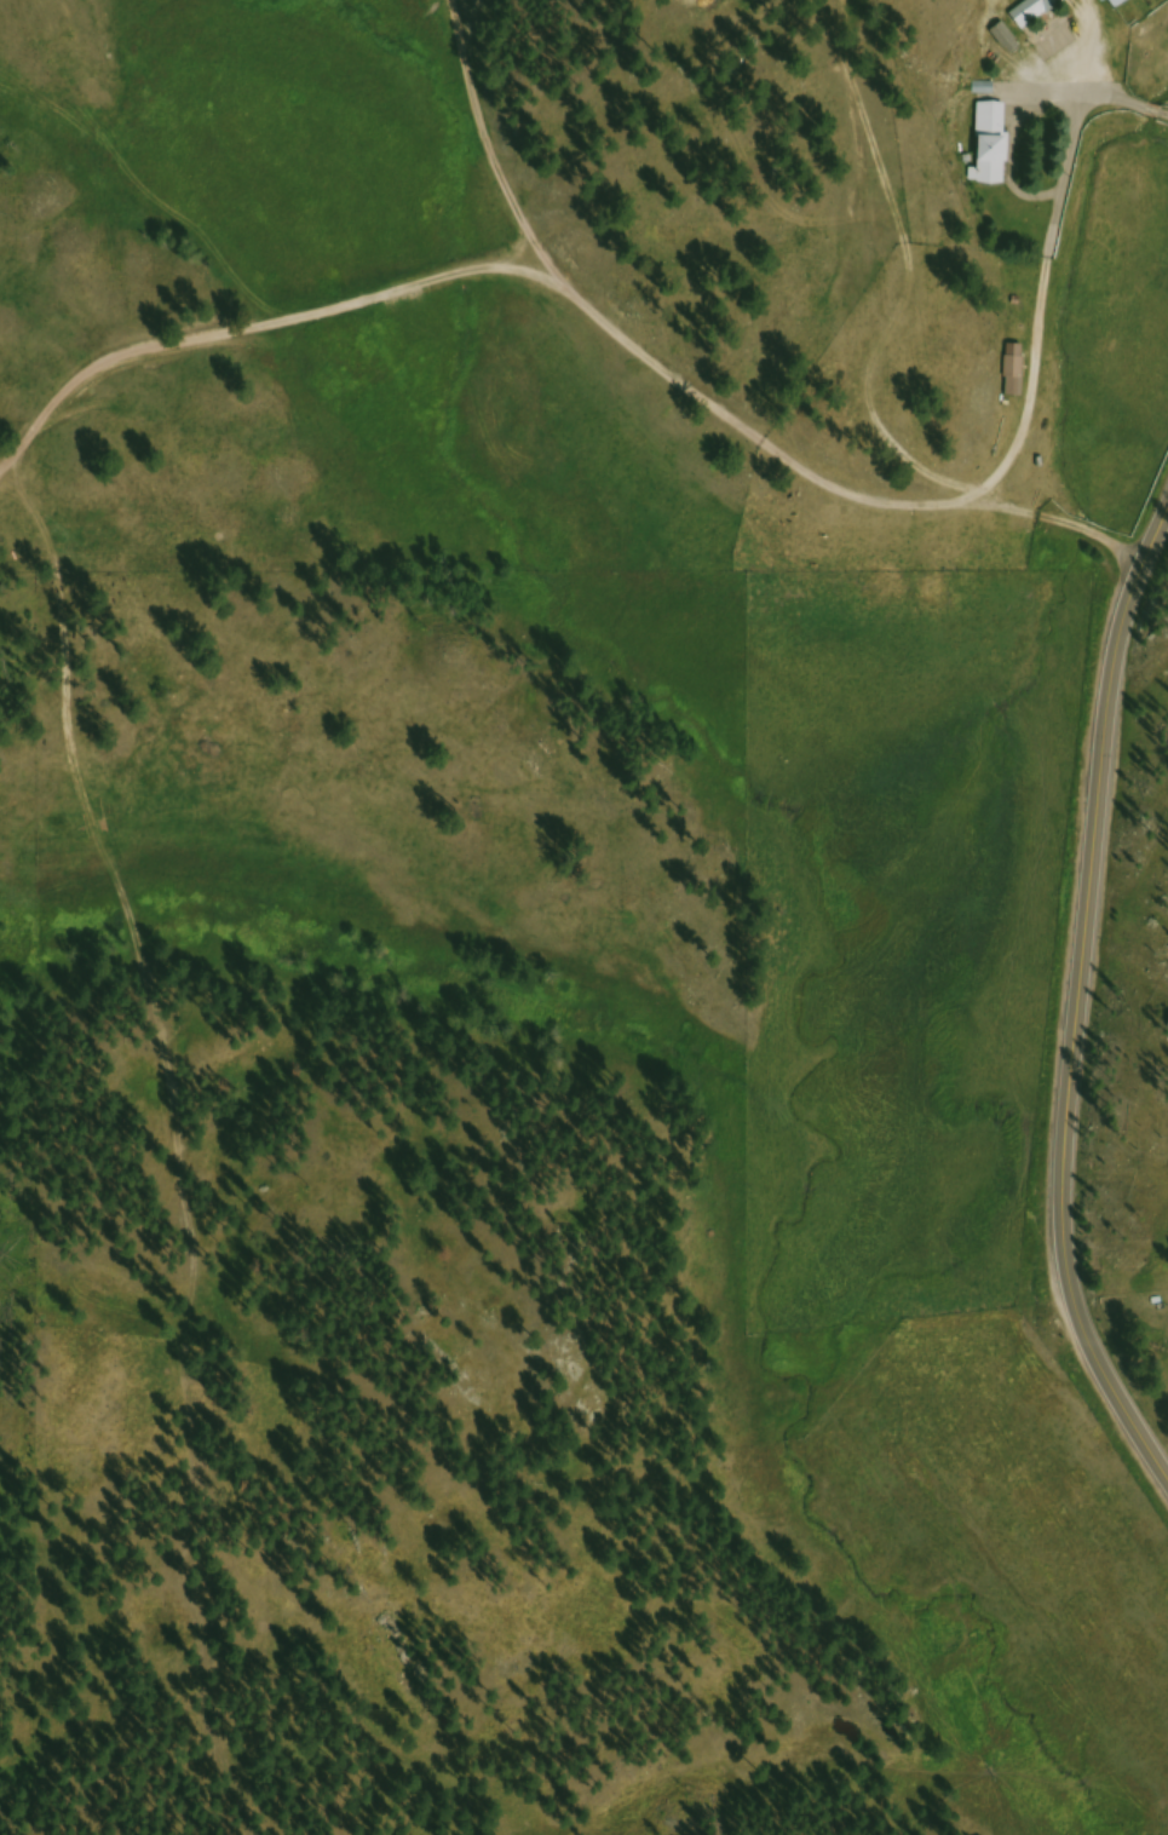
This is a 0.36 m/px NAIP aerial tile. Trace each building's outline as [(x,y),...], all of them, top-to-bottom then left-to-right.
[(1038,3),(1015,15),(1025,33),(1063,13),(1056,0),(1036,0),(1038,3)] [(1116,15),(1149,0),(1109,0),(1116,15)] [(1012,106),(981,106),(981,189),(1012,189),(1012,106)] [(985,328),(985,356),(1007,355),(1008,402),(1029,402),(1029,327),(985,328)]
